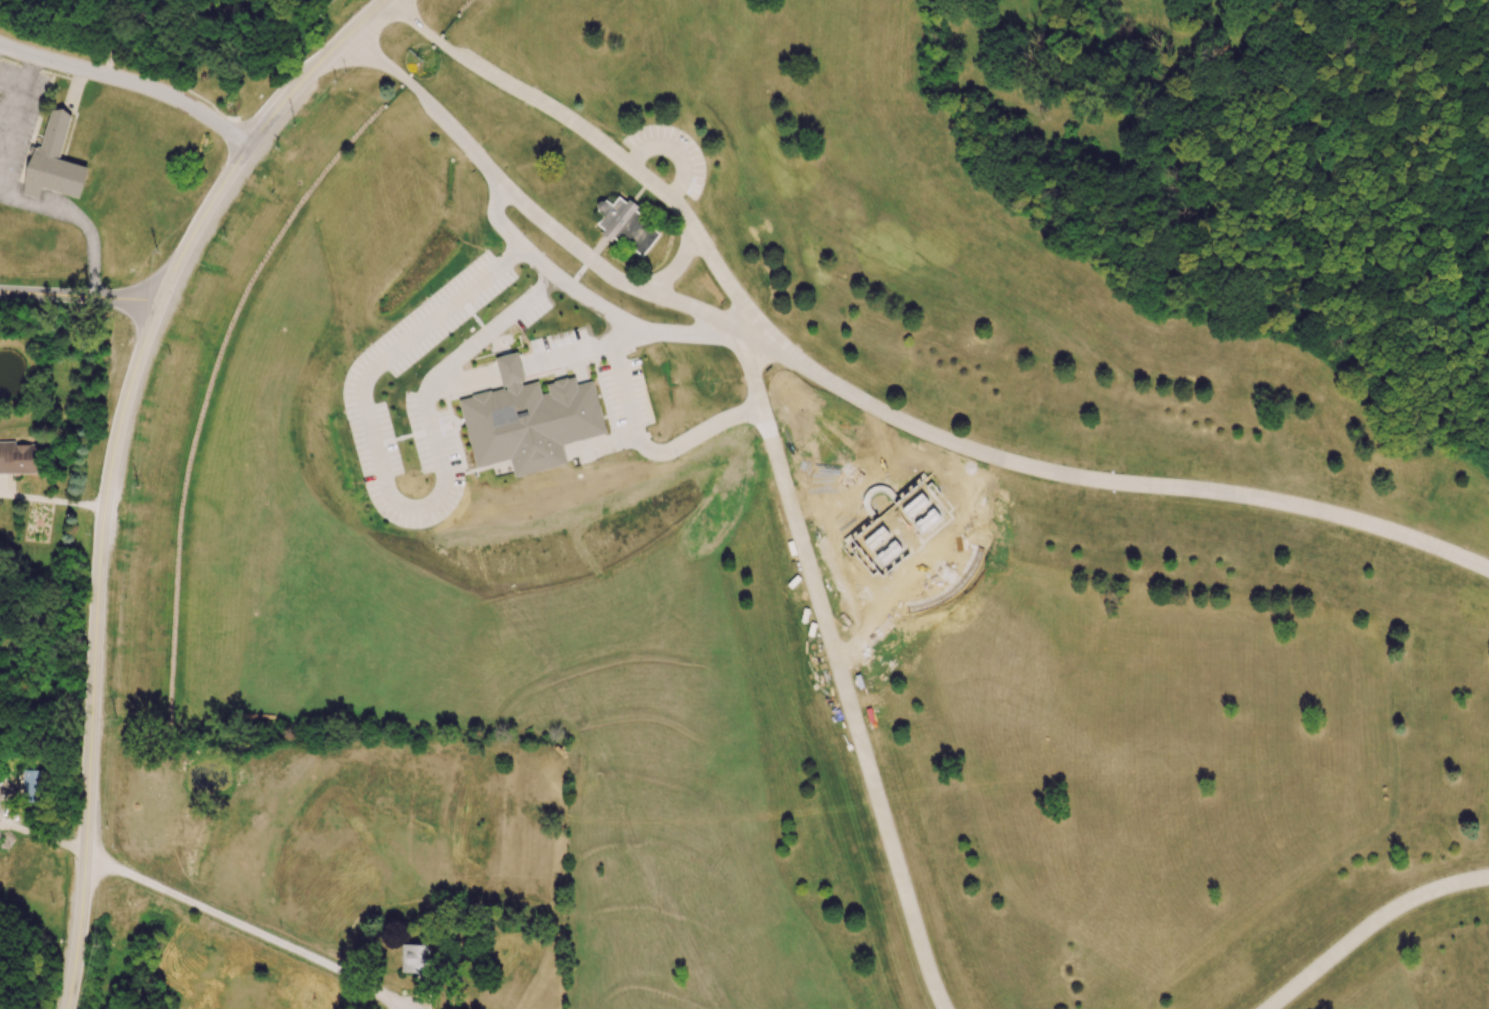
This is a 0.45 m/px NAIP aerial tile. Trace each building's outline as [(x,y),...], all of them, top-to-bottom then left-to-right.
[(38,199),(41,188),(79,199),(84,183),(88,167),(61,159),(73,115),(63,108),(51,109),(40,145),(35,144),(26,167),(21,194),(38,199)] [(660,232),(634,213),(638,206),(628,199),(626,202),(618,196),(596,227),(613,239),(615,237),(642,256),(660,232)] [(462,402),(536,384),(539,397),(552,394),(550,385),(572,380),(574,388),(593,384),(604,430),(559,441),(565,461),(516,473),(511,455),(477,464),(462,402)] [(37,473),(37,444),(15,444),(15,441),(0,441),(0,474),(37,473)] [(24,802),(43,802),(43,770),(23,770),(24,802)] [(402,972),(417,972),(416,978),(428,978),(429,945),(402,944),(402,972)]
